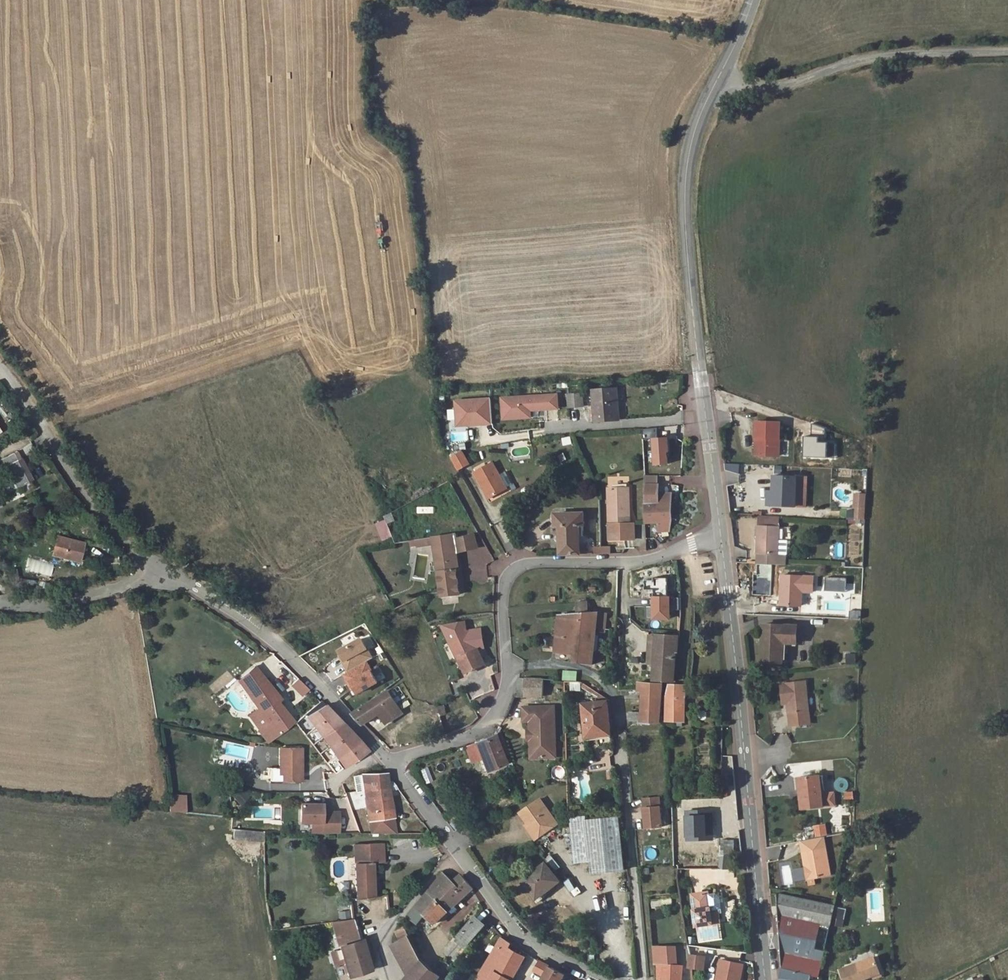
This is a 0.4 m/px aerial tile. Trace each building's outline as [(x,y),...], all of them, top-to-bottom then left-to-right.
[(589,390),(592,421),(617,420),(615,389),(589,390)] [(567,408),(581,407),(580,394),(566,395),(567,408)] [(502,399),(503,418),(532,416),(531,409),(560,408),(559,395),(502,399)] [(455,401),(457,424),(493,421),(491,398),(455,401)] [(756,436),(756,451),(775,452),(776,419),(751,417),(750,436),(756,436)] [(655,428),(642,429),(643,439),(656,438),(655,428)] [(571,436),(562,438),(563,445),(572,444),(571,436)] [(654,466),(671,465),(669,437),(652,438),(654,466)] [(463,451),(452,457),(459,470),(470,464),(463,451)] [(2,459),(18,487),(33,478),(22,457),(16,460),(12,453),(2,459)] [(485,487),(491,498),(506,489),(505,488),(511,485),(504,473),(498,476),(491,464),(474,474),(482,489),(485,487)] [(770,505),(797,506),(798,474),(776,474),(776,491),(770,490),(770,505)] [(659,475),(659,486),(667,486),(667,476),(659,475)] [(603,499),(603,505),(604,535),(630,534),(629,518),(625,518),(623,482),(602,483),(603,499)] [(653,486),(639,485),(640,521),(654,521),(655,529),(665,529),(667,521),(666,499),(666,494),(653,494),(653,486)] [(485,487),(482,489),(489,500),(491,498),(485,487)] [(852,504),(859,504),(860,492),(850,491),(850,504),(852,504)] [(561,554),(581,554),(581,535),(581,524),(585,524),(585,512),(556,513),(556,525),(561,525),(561,554)] [(762,513),(761,525),(783,526),(783,515),(762,513)] [(500,544),(509,542),(505,521),(496,523),(500,544)] [(761,525),(760,561),(789,562),(789,553),(782,552),(783,526),(761,525)] [(435,543),(442,585),(444,596),(461,593),(457,569),(459,569),(456,551),(478,547),(476,534),(459,537),(458,532),(433,537),(435,543)] [(53,554),(80,561),(85,543),(57,537),(53,554)] [(435,543),(433,537),(413,540),(414,545),(419,544),(420,546),(435,543)] [(613,556),(616,556),(617,549),(594,547),(594,555),(613,556)] [(795,601),(795,585),(796,571),(777,570),(776,600),(795,601)] [(23,586),(35,587),(36,578),(24,577),(23,586)] [(848,605),(861,605),(862,593),(848,593),(848,605)] [(672,620),(671,596),(652,596),(653,621),(672,620)] [(571,604),(572,613),(582,612),(581,603),(571,604)] [(847,613),(861,614),(861,609),(861,605),(848,605),(847,613)] [(570,650),(569,660),(587,663),(591,611),(582,612),(572,613),(570,650)] [(572,613),(554,615),(551,650),(570,650),(572,613)] [(448,640),(446,640),(454,657),(452,658),(458,672),(477,664),(464,633),(460,635),(458,620),(445,622),(448,640)] [(782,638),(796,639),(797,622),(763,621),(762,658),(781,659),(782,638)] [(435,624),(450,658),(454,657),(446,640),(448,640),(445,622),(435,624)] [(649,678),(668,679),(670,650),(673,650),(674,636),(653,634),(649,678)] [(362,638),(338,652),(348,672),(373,658),(362,638)] [(786,643),(796,643),(796,639),(782,638),(781,659),(786,659),(786,643)] [(846,654),(846,664),(856,664),(856,654),(846,654)] [(357,695),(380,683),(369,662),(346,674),(357,695)] [(287,719),(285,717),(275,704),(279,700),(248,664),(232,678),(263,721),(253,727),(261,738),(285,720),(287,719)] [(577,681),(578,671),(563,670),(563,680),(577,681)] [(302,687),(291,676),(286,681),(296,691),(302,687)] [(639,681),(639,679),(633,679),(633,686),(638,687),(636,708),(624,708),(623,717),(635,717),(635,719),(652,721),(656,683),(639,681)] [(784,696),(785,701),(787,723),(807,721),(803,679),(778,681),(780,696),(784,696)] [(545,680),(520,680),(516,696),(545,695),(545,680)] [(674,682),(671,682),(665,681),(661,694),(660,719),(678,721),(681,681),(674,682)] [(571,682),(571,691),(580,691),(581,682),(571,682)] [(355,714),(365,724),(381,714),(387,723),(403,713),(390,691),(355,714)] [(580,701),(583,731),(606,728),(603,700),(580,701)] [(349,736),(318,702),(301,712),(327,751),(318,757),(325,768),(343,757),(359,747),(349,736)] [(553,745),(552,707),(521,707),(522,721),(528,721),(528,729),(528,730),(531,730),(531,737),(528,737),(528,738),(529,756),(543,756),(543,745),(553,745)] [(505,764),(494,735),(490,737),(476,743),(487,771),(505,764)] [(553,745),(543,745),(543,756),(553,756),(553,745)] [(301,748),(279,748),(279,769),(282,769),(282,774),(282,782),(300,782),(301,748)] [(427,767),(419,770),(424,784),(432,781),(427,767)] [(388,830),(384,805),(380,778),(379,771),(356,775),(358,791),(349,792),(340,794),(346,808),(361,805),(365,830),(388,830)] [(797,786),(795,786),(797,806),(818,804),(815,773),(796,774),(797,786)] [(352,776),(347,778),(349,792),(358,791),(356,775),(352,776)] [(241,788),(232,795),(240,804),(249,797),(241,788)] [(854,800),(854,791),(845,792),(846,801),(854,800)] [(647,793),(631,795),(633,811),(634,824),(651,822),(647,793)] [(169,812),(186,812),(187,795),(169,794),(169,812)] [(535,798),(515,812),(523,823),(524,822),(530,830),(526,832),(531,840),(553,824),(535,798)] [(305,819),(305,830),(333,830),(333,809),(316,809),(316,801),(294,801),(294,819),(305,819)] [(581,817),(581,814),(567,815),(574,857),(586,856),(587,869),(620,866),(614,813),(609,813),(581,817)] [(574,857),(567,815),(565,816),(570,857),(574,857)] [(523,823),(520,824),(526,832),(530,830),(524,822),(523,823)] [(814,825),(815,837),(828,835),(826,824),(814,825)] [(715,853),(723,851),(723,838),(715,837),(715,853)] [(738,849),(737,838),(723,838),(723,851),(738,849)] [(346,841),(350,895),(368,893),(366,859),(377,858),(377,850),(374,850),(372,839),(346,841)] [(826,846),(803,849),(805,864),(811,863),(812,875),(830,873),(826,846)] [(722,852),(715,853),(714,864),(722,864),(722,852)] [(548,878),(553,875),(540,860),(519,878),(532,895),(539,889),(540,890),(551,882),(548,878)] [(796,881),(805,879),(803,867),(794,869),(796,881)] [(452,882),(444,874),(408,917),(418,922),(425,915),(435,924),(472,888),(462,874),(452,882)] [(700,890),(684,892),(689,923),(712,920),(710,911),(703,912),(700,890)] [(773,911),(829,922),(834,903),(772,890),(772,902),(773,911)] [(343,895),(344,918),(382,914),(380,892),(368,893),(350,895),(343,895)] [(844,920),(846,909),(837,907),(834,917),(844,920)] [(821,956),(829,922),(773,911),(773,928),(774,946),(821,956)] [(335,919),(326,920),(343,973),(364,966),(354,937),(342,940),(335,919)] [(458,938),(468,946),(483,926),(474,919),(458,938)] [(409,974),(420,961),(403,929),(394,933),(398,942),(393,944),(409,974)] [(515,946),(501,938),(477,979),(480,979),(511,979),(524,957),(512,951),(515,946)] [(656,979),(675,979),(675,977),(675,963),(664,962),(666,944),(650,942),(648,960),(652,961),(651,977),(656,977),(656,979)] [(804,971),(817,973),(821,956),(774,946),(775,957),(775,965),(804,971)] [(699,952),(684,951),(682,963),(697,965),(699,952)] [(840,979),(860,979),(859,978),(876,973),(871,957),(837,967),(840,979)] [(738,962),(714,958),(710,979),(735,979),(738,962)] [(409,974),(405,979),(437,979),(439,977),(420,961),(409,974)] [(549,968),(539,962),(534,971),(544,977),(549,968)] [(804,971),(775,965),(774,979),(803,979),(804,971)] [(544,977),(542,979),(563,979),(566,976),(549,968),(544,977)]
